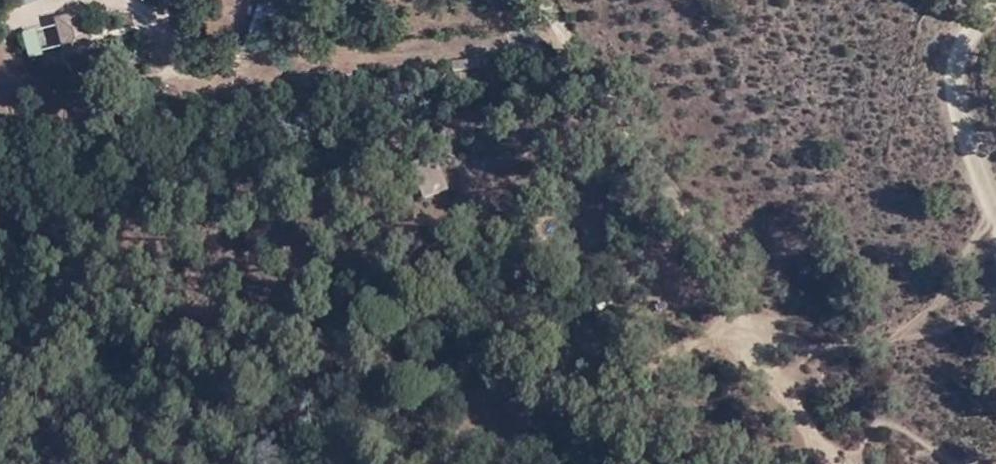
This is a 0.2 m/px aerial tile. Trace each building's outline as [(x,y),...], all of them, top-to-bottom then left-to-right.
[(250,5),(249,30),(278,31),(280,6),(250,5)] [(57,55),(84,49),(82,35),(93,33),(90,20),(77,21),(75,11),(49,18),(57,55)] [(29,61),(45,57),(38,29),(21,34),(29,61)] [(432,194),(422,159),(400,166),(410,199),(432,194)]
